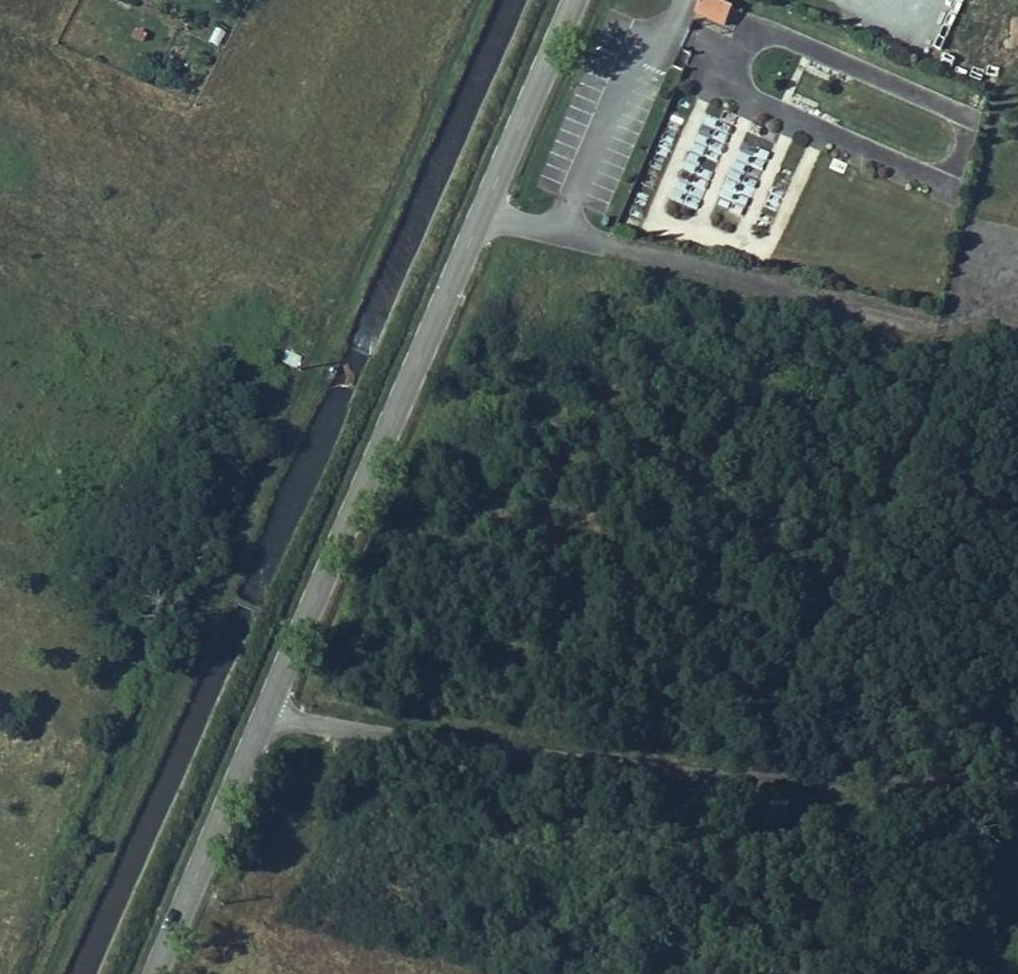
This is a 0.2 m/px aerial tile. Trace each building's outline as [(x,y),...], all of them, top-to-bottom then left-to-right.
[(720,0),(719,0),(700,0),(695,11),(710,20),(720,0)] [(725,27),(735,8),(720,0),(710,20),(725,27)]
